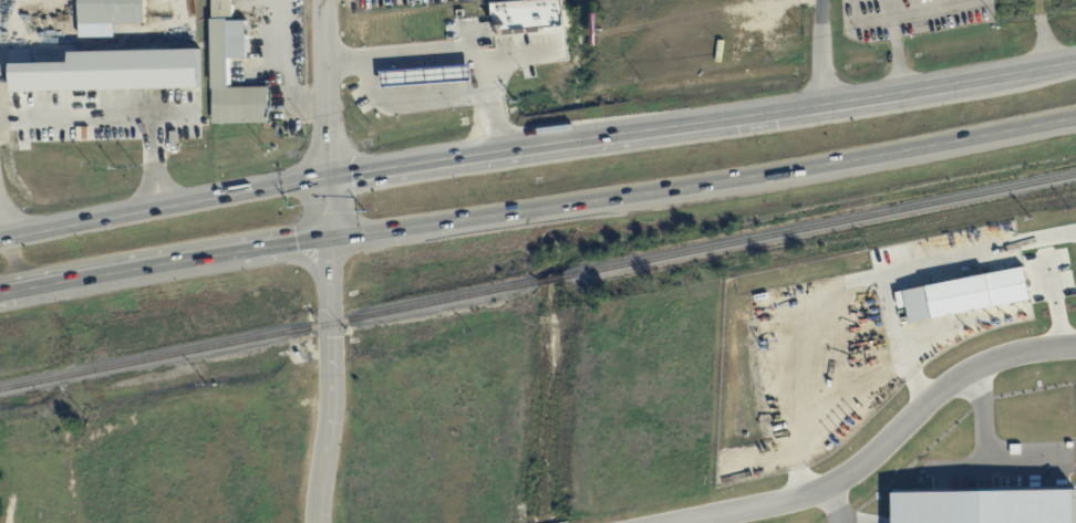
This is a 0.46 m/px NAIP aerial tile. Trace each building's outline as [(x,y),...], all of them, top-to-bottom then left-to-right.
[(80,24),(145,23),(145,0),(79,0),(80,24)] [(213,16),(233,16),(233,0),(213,0),(213,16)] [(562,0),(493,0),(494,29),(563,26),(562,0)] [(213,123),(269,122),(268,86),(229,87),(228,58),(247,58),(246,18),(212,19),(213,123)] [(70,51),(71,62),(13,63),(13,92),(201,88),(200,48),(70,51)] [(895,290),(899,308),(907,306),(910,321),(1030,301),(1024,268),(895,290)] [(1033,319),(1030,300),(997,306),(1000,325),(1033,319)]
